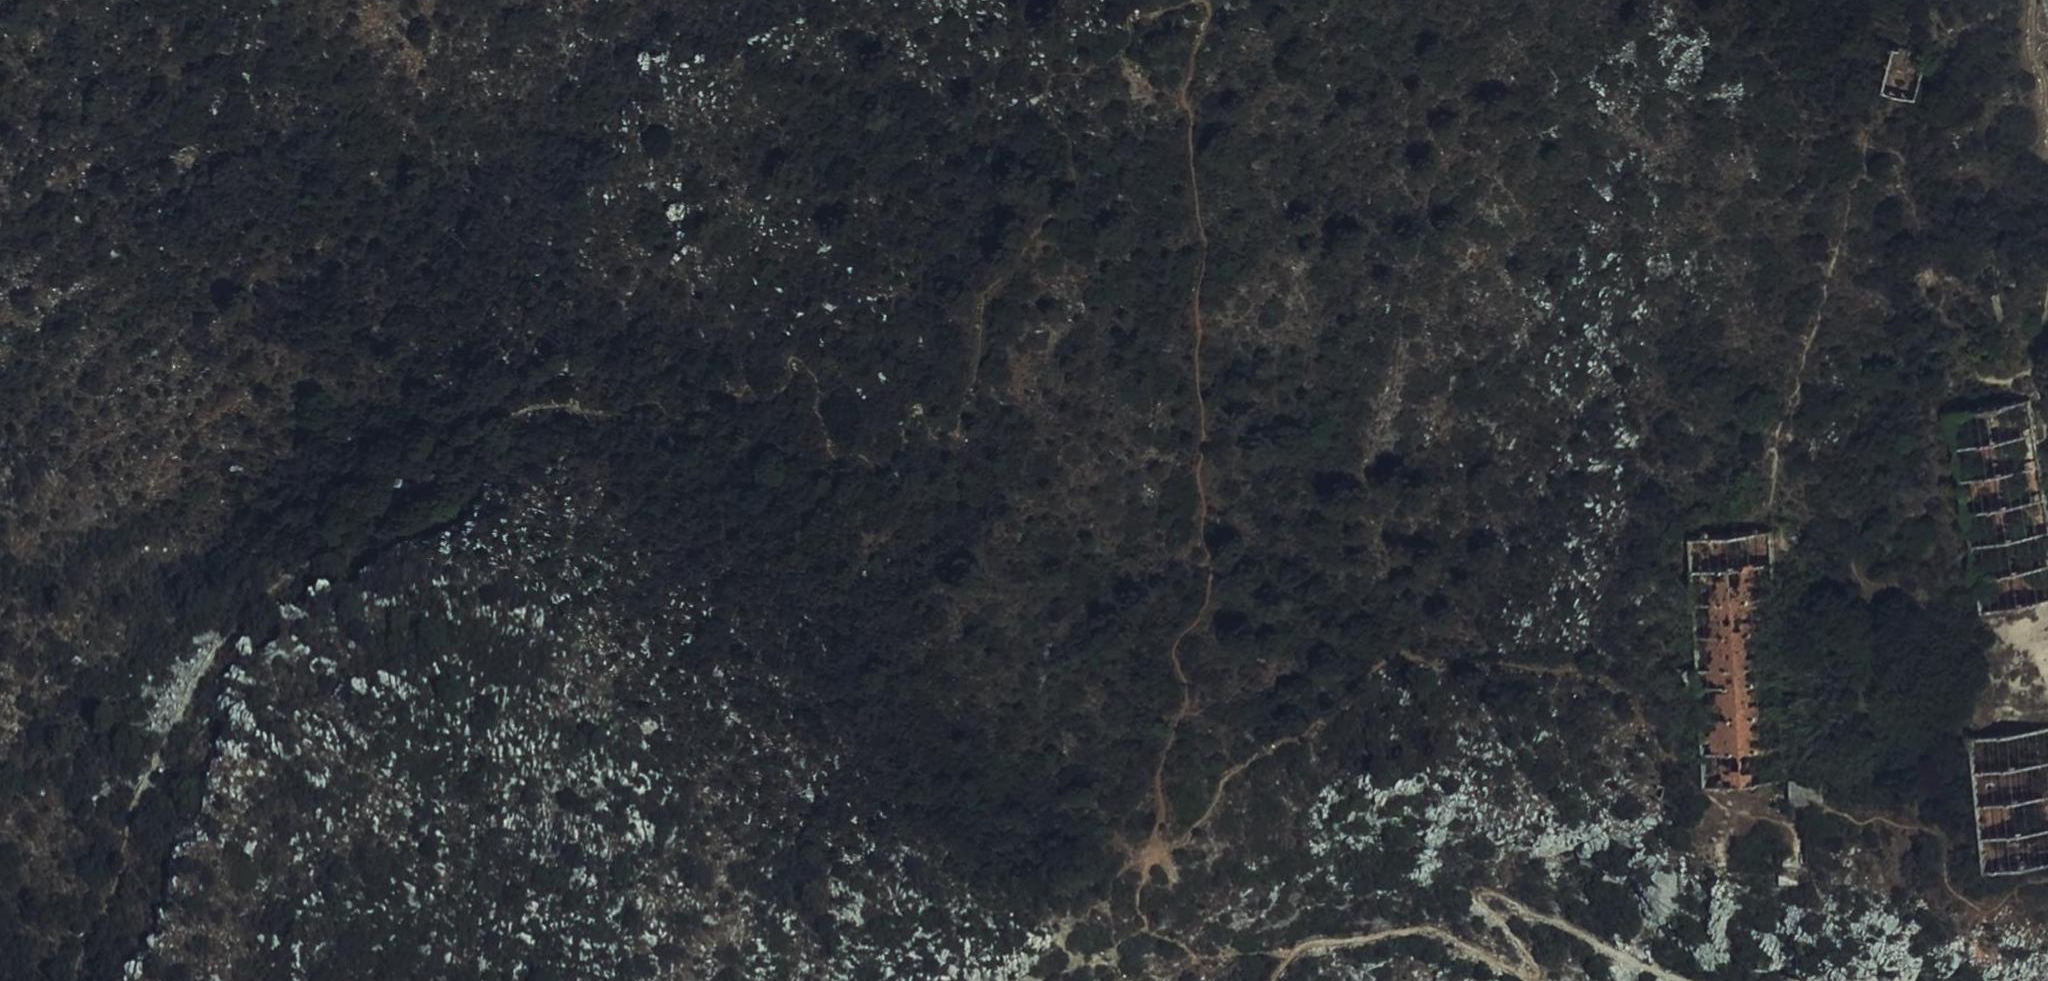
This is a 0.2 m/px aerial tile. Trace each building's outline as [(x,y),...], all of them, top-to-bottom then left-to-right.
[(1927,56),(1896,48),(1884,92),(1917,101),(1927,56)] [(1953,410),(1982,609),(2047,600),(2047,503),(2033,399),(1953,410)] [(1789,779),(1774,532),(1696,536),(1711,784),(1789,779)] [(2047,864),(2047,727),(1975,735),(1989,871),(2047,864)]
